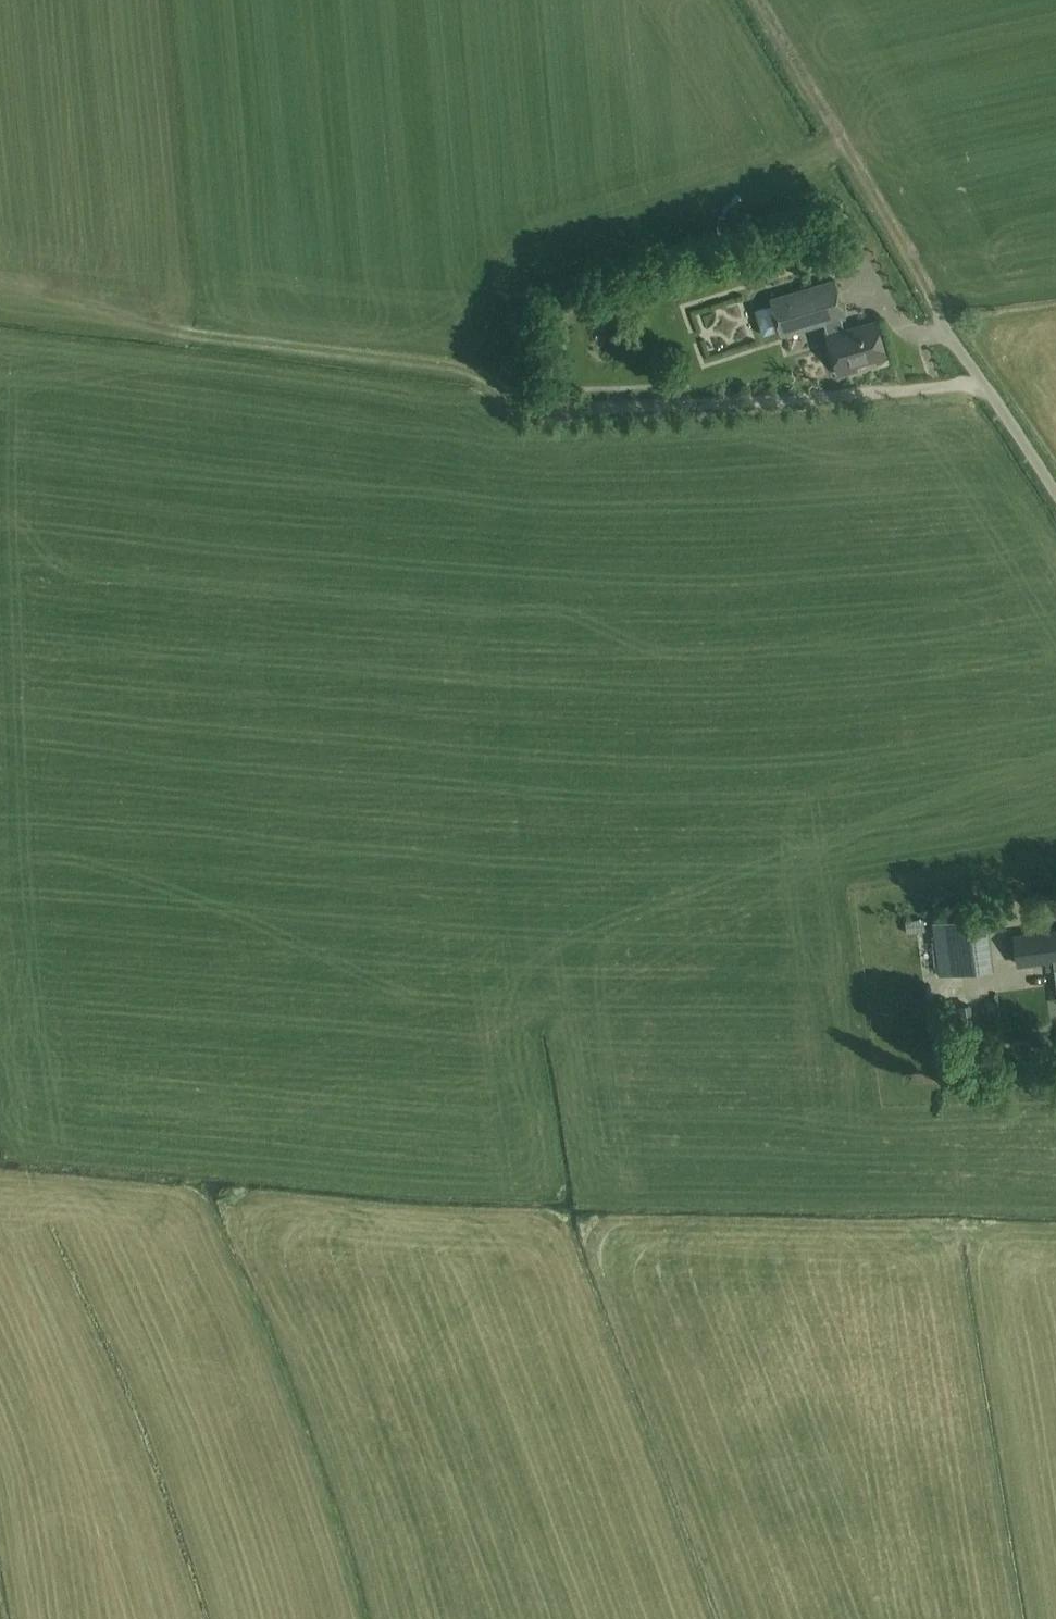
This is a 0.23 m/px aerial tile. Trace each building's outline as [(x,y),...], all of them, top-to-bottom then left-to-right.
[(823,322),(828,335),(840,374),(856,369),(855,364),(886,354),(876,321),(845,330),(842,317),(847,315),(835,278),(769,298),(771,303),(755,308),(763,334),(779,330),(780,334),(823,322)] [(939,974),(995,967),(988,914),(933,921),(939,974)] [(911,920),(915,955),(929,954),(926,919),(911,920)] [(1014,934),(1018,964),(1055,959),(1055,929),(1014,934)]
